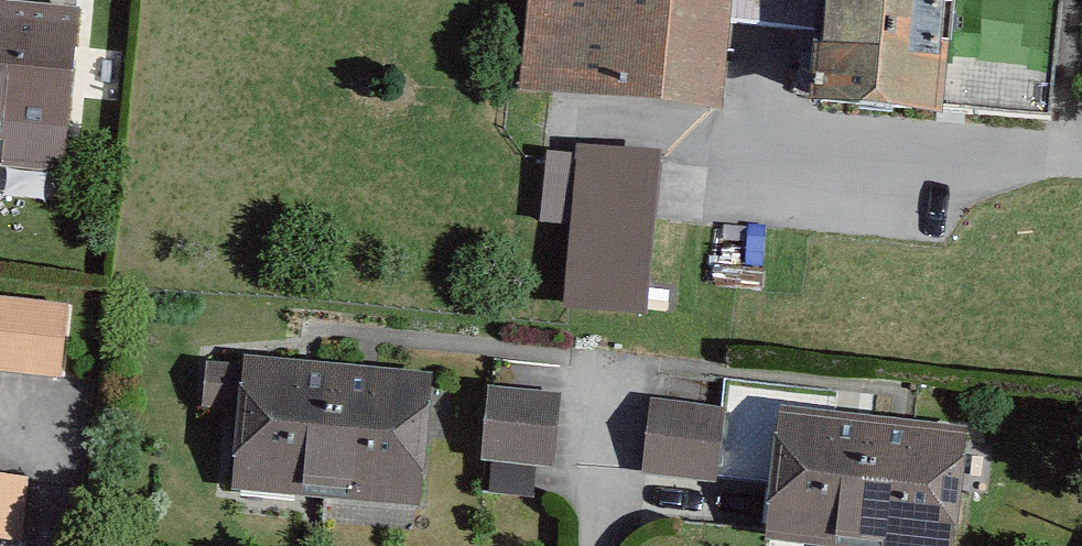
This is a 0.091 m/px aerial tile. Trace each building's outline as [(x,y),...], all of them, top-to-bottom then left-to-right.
[(15,0),(0,0),(0,140),(5,141),(2,166),(64,172),(81,7),(15,0)] [(739,0),(534,0),(525,99),(556,102),(729,118),(736,30),(739,0)] [(736,30),(824,38),(827,0),(739,0),(736,30)] [(824,38),(819,112),(953,125),(955,116),(965,0),(827,0),(824,38)] [(1029,0),(965,0),(955,116),(1060,126),(1071,4),(1029,0)] [(576,234),(568,320),(653,326),(668,159),(582,152),(576,234)] [(0,298),(0,372),(61,378),(69,305),(0,298)] [(238,412),(230,490),(420,509),(433,375),(243,356),(242,366),(205,362),(200,408),(238,412)] [(488,387),(480,462),(553,469),(560,394),(488,387)] [(723,408),(649,400),(641,475),(714,484),(723,408)] [(765,541),(808,545),(955,545),(968,428),(780,407),(765,541)] [(0,475),(0,540),(22,542),(29,478),(0,475)]
